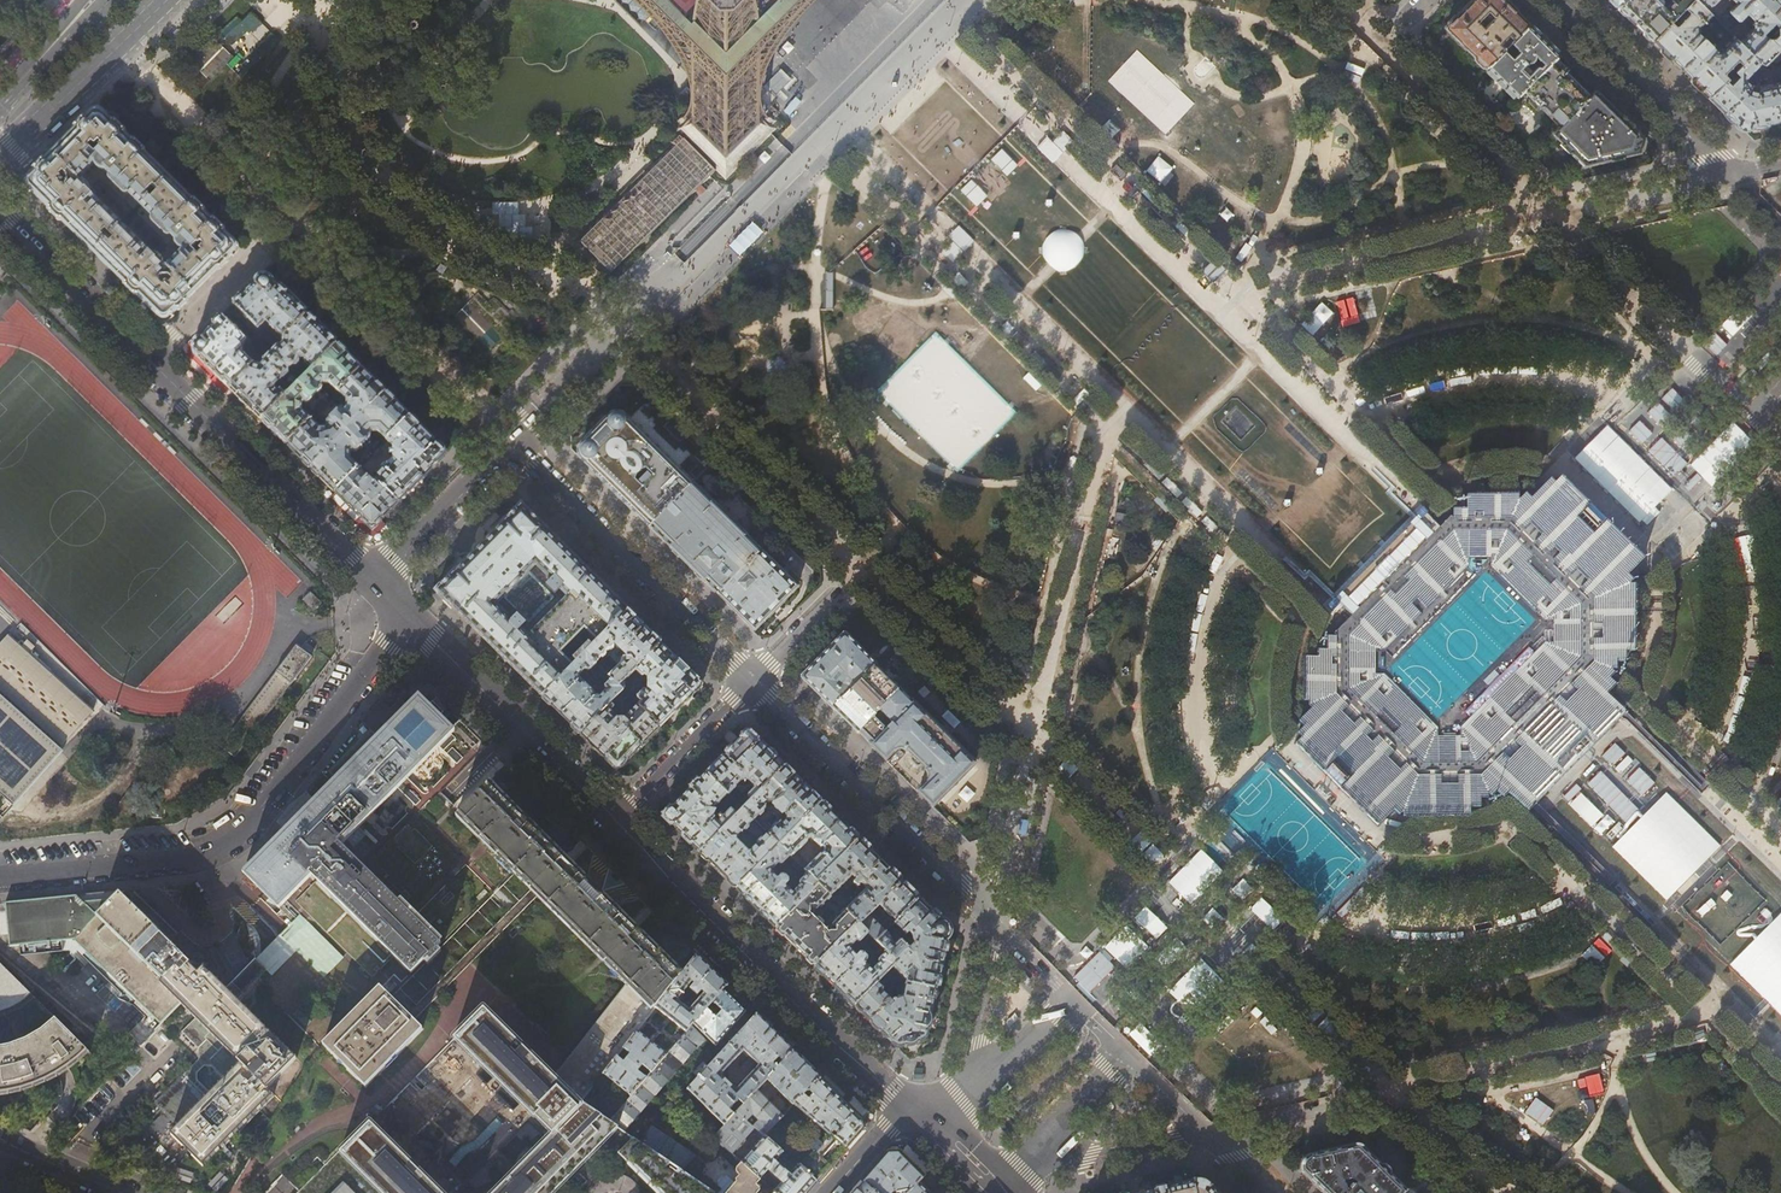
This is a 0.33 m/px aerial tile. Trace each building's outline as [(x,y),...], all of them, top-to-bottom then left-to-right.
[(674,129),(677,131),(715,169),(725,179),(776,128),(772,125),(776,121),(768,113),(767,115),(764,112),(761,109),(764,106),(757,99),(757,97),(761,74),(767,58),(770,51),(780,31),(793,11),(803,0),(642,0),(645,3),(656,17),(665,30),(674,45),(681,60),(686,73),(689,89),(689,100),(687,108),(685,111),(683,115),(682,114),(674,122),(678,125),(674,129)] [(1487,67),(1529,24),(1522,18),(1504,0),(1472,0),(1446,26),(1475,55),(1476,58),(1483,65),(1485,65),(1487,67)] [(1691,0),(1669,0),(1667,2),(1665,0),(1660,5),(1660,4),(1662,3),(1662,2),(1662,1),(1662,0),(1623,0),(1617,6),(1625,14),(1642,31),(1651,40),(1678,13),(1683,8),(1691,0)] [(1697,0),(1691,0),(1683,8),(1687,13),(1683,18),(1678,13),(1651,40),(1684,72),(1708,96),(1734,69),(1730,65),(1734,61),(1739,65),(1750,53),(1739,41),(1733,36),(1720,48),(1719,47),(1718,47),(1717,47),(1715,48),(1712,45),(1712,44),(1703,34),(1702,35),(1699,32),(1699,31),(1700,29),(1700,28),(1699,27),(1712,15),(1707,10),(1697,0)] [(1707,10),(1718,0),(1697,0),(1707,10)] [(1736,3),(1718,21),(1723,26),(1748,0),(1733,0),(1736,3)] [(1723,26),(1728,31),(1746,13),(1753,20),(1752,21),(1752,27),(1739,41),(1750,53),(1780,22),(1780,0),(1748,0),(1723,26)] [(263,23),(251,12),(196,65),(211,81),(236,56),(230,50),(250,30),(252,33),(263,23)] [(181,69),(200,89),(209,80),(195,65),(241,21),(237,17),(181,69)] [(1750,53),(1761,64),(1762,64),(1763,63),(1764,63),(1765,63),(1767,62),(1768,62),(1777,52),(1777,51),(1780,51),(1780,22),(1750,53)] [(1543,38),(1529,24),(1487,67),(1516,96),(1522,90),(1526,87),(1553,59),(1559,54),(1543,38)] [(279,42),(270,32),(231,70),(240,80),(264,55),(270,55),(275,50),(275,46),(279,42)] [(1761,64),(1750,53),(1739,65),(1734,69),(1708,96),(1727,115),(1736,123),(1737,126),(1740,128),(1742,129),(1745,128),(1747,127),(1749,126),(1753,125),(1754,126),(1767,123),(1767,122),(1780,119),(1780,81),(1756,87),(1754,91),(1751,90),(1748,89),(1747,83),(1743,78),(1756,65),(1762,72),(1765,68),(1761,64)] [(1560,66),(1553,59),(1526,87),(1522,90),(1530,98),(1528,99),(1529,102),(1528,103),(1535,110),(1536,110),(1539,110),(1540,108),(1559,126),(1595,90),(1590,85),(1578,73),(1571,80),(1564,73),(1565,71),(1560,66)] [(781,68),(764,83),(773,94),(791,79),(781,68)] [(1595,90),(1559,126),(1553,133),(1562,142),(1560,144),(1570,154),(1572,152),(1584,163),(1609,158),(1609,160),(1623,158),(1622,155),(1639,151),(1643,137),(1621,116),(1595,90)] [(150,195),(147,192),(155,185),(158,187),(167,178),(101,113),(92,113),(85,120),(62,144),(52,154),(78,179),(78,178),(93,163),(95,164),(96,166),(98,169),(102,171),(105,172),(110,176),(108,179),(109,180),(123,195),(124,196),(125,195),(128,194),(140,206),(150,195)] [(649,172),(663,159),(661,157),(677,141),(682,137),(677,131),(667,141),(670,144),(645,168),(649,172)] [(715,169),(682,137),(677,141),(661,157),(663,159),(649,172),(645,168),(628,185),(632,189),(616,205),(619,208),(606,221),(603,218),(589,231),(592,234),(582,244),(608,271),(618,261),(620,262),(685,197),(686,198),(694,189),(692,186),(697,180),(700,184),(713,171),(715,169)] [(78,183),(78,179),(52,154),(37,170),(28,179),(28,188),(63,223),(93,253),(105,241),(101,237),(106,233),(110,236),(120,225),(89,195),(89,190),(87,187),(84,184),(82,183),(79,183),(78,183)] [(166,267),(165,267),(192,295),(234,252),(234,244),(167,178),(158,187),(160,190),(152,197),(150,195),(140,206),(151,217),(151,218),(151,221),(152,223),(165,236),(167,237),(170,236),(175,240),(175,244),(177,248),(178,249),(182,251),(166,267)] [(705,189),(700,184),(697,180),(692,186),(694,189),(700,194),(705,189)] [(321,185),(329,198),(335,194),(327,181),(321,185)] [(606,221),(619,208),(616,205),(632,189),(628,185),(620,193),(621,193),(575,238),(582,244),(592,234),(589,231),(603,218),(606,221)] [(610,273),(686,198),(685,197),(620,262),(618,261),(608,271),(610,273)] [(518,203),(493,202),(493,214),(500,214),(499,219),(499,228),(512,229),(512,234),(532,235),(532,226),(525,225),(526,214),(518,214),(518,203)] [(151,256),(120,225),(110,236),(113,240),(109,244),(105,241),(93,253),(131,290),(159,318),(168,319),(192,295),(165,267),(163,267),(163,266),(163,263),(162,261),(160,259),(158,257),(155,256),(151,256)] [(269,327),(281,339),(289,331),(290,333),(307,316),(273,282),(269,278),(259,278),(232,305),(257,331),(272,316),(276,320),(269,327)] [(477,294),(455,317),(449,311),(446,310),(445,310),(442,310),(437,312),(433,316),(485,369),(527,327),(511,311),(508,313),(493,298),(487,304),(477,294)] [(194,344),(194,353),(197,356),(211,370),(214,373),(230,388),(254,365),(238,350),(246,342),(221,316),(194,344)] [(289,331),(281,339),(282,340),(281,342),(282,345),(278,348),(277,348),(270,355),(288,372),(292,368),(296,368),(299,365),(299,360),(304,360),(304,362),(304,363),(311,371),(336,345),(307,316),(290,333),(289,331)] [(1304,346),(1317,358),(1323,352),(1311,339),(1304,346)] [(361,369),(336,345),(311,371),(302,380),(299,383),(296,386),(286,396),(262,420),(276,434),(286,444),(310,420),(301,412),(309,405),(308,404),(320,391),(321,389),(321,388),(320,386),(322,384),(329,384),(338,392),(361,369)] [(254,365),(230,388),(246,404),(248,407),(262,420),(286,396),(280,390),(276,391),(272,386),(275,383),(278,384),(281,381),(282,383),(289,376),(289,373),(288,372),(270,355),(263,362),(264,362),(260,367),(258,365),(256,365),(254,365)] [(211,370),(197,356),(193,360),(211,377),(214,373),(211,370)] [(766,371),(772,377),(780,377),(786,370),(786,362),(780,357),(772,357),(766,363),(766,371)] [(361,369),(338,392),(346,401),(347,407),(344,410),(342,409),(340,409),(340,410),(328,422),(326,421),(318,429),(310,420),(286,444),(300,458),(311,468),(385,393),(361,369)] [(409,417),(385,393),(311,468),(320,478),(335,492),(358,469),(350,460),(357,452),(356,452),(369,439),(370,437),(369,436),(369,434),(371,432),(377,432),(386,440),(409,417)] [(317,413),(321,409),(326,405),(320,399),(315,404),(316,406),(313,409),(317,413)] [(248,407),(246,404),(242,408),(258,424),(262,420),(248,407)] [(578,450),(578,453),(580,458),(590,468),(597,476),(631,510),(631,509),(636,514),(649,527),(666,510),(671,505),(692,484),(678,470),(678,469),(636,427),(635,428),(622,415),(620,414),(617,413),(614,413),(611,415),(605,421),(585,441),(579,448),(578,450)] [(409,417),(386,440),(394,449),(395,450),(397,451),(401,451),(402,456),(397,456),(396,456),(395,457),(376,476),(377,478),(375,481),(397,502),(424,475),(445,453),(436,443),(435,443),(409,417)] [(373,454),(376,457),(381,453),(377,449),(373,454)] [(367,478),(358,469),(335,492),(352,509),(371,528),(386,514),(397,502),(375,481),(370,485),(366,486),(363,483),(367,478)] [(649,527),(663,540),(670,548),(704,582),(705,582),(707,584),(718,595),(760,552),(745,536),(712,503),(692,484),(671,505),(680,514),(676,519),(666,510),(649,527)] [(1167,511),(1173,505),(1171,504),(1160,493),(1156,498),(1153,501),(1166,513),(1167,511)] [(542,696),(585,653),(627,610),(608,592),(520,505),(502,524),(478,549),(455,573),(454,572),(436,591),(456,611),(487,642),(524,679),(542,696)] [(769,560),(760,552),(718,595),(726,603),(738,616),(744,622),(745,622),(754,631),(768,617),(768,618),(778,608),(784,602),(783,602),(797,588),(787,579),(788,578),(785,576),(769,560)] [(302,600),(313,610),(320,603),(310,592),(302,600)] [(646,629),(627,610),(585,653),(595,664),(598,661),(601,658),(602,659),(606,654),(605,654),(608,651),(609,650),(613,650),(614,649),(614,645),(621,645),(621,646),(626,650),(627,650),(627,657),(623,658),(622,660),(621,662),(620,664),(608,677),(619,687),(623,683),(635,670),(661,644),(646,629)] [(0,643),(0,694),(59,748),(93,712),(7,635),(0,643)] [(833,708),(875,665),(846,636),(845,636),(844,636),(803,677),(803,678),(817,693),(833,708)] [(661,644),(635,670),(640,676),(641,676),(642,677),(644,676),(648,679),(648,690),(646,692),(644,691),(643,691),(642,691),(636,697),(637,698),(637,699),(637,700),(640,703),(637,706),(659,727),(676,710),(701,684),(684,667),(661,644)] [(311,657),(295,645),(273,674),(219,746),(234,758),(289,686),(311,657)] [(596,665),(595,664),(585,653),(542,696),(562,716),(580,734),(614,700),(623,691),(619,687),(608,677),(600,669),(596,673),(602,680),(603,679),(607,684),(605,686),(605,687),(605,690),(606,691),(600,697),(595,697),(590,690),(586,685),(580,681),(579,677),(585,670),(587,671),(590,671),(596,665)] [(845,720),(857,732),(858,732),(900,689),(875,665),(833,708),(845,720)] [(1310,681),(1305,692),(1315,696),(1319,686),(1310,681)] [(623,683),(619,687),(623,691),(623,692),(627,688),(623,683)] [(912,702),(900,689),(858,732),(877,752),(885,760),(894,751),(895,751),(897,750),(901,749),(903,750),(905,751),(906,750),(913,757),(910,759),(911,761),(916,767),(918,767),(920,764),(926,771),(927,774),(928,778),(927,780),(926,782),(927,783),(917,792),(924,798),(932,807),(974,763),(962,751),(962,750),(925,714),(924,714),(912,702)] [(410,973),(440,943),(364,868),(338,843),(359,822),(452,728),(421,698),(410,709),(402,700),(391,711),(382,702),(362,722),(372,731),(330,773),(338,781),(311,809),(292,827),(245,875),(262,892),(276,906),(309,872),(316,880),(295,902),(372,977),(393,956),(410,973)] [(618,704),(614,700),(580,734),(599,752),(617,770),(622,764),(640,746),(659,727),(637,706),(623,720),(623,721),(617,721),(617,720),(612,716),(611,712),(618,704)] [(48,763),(14,733),(0,721),(0,816),(48,763)] [(14,733),(48,763),(58,752),(24,722),(14,733)] [(727,752),(706,774),(727,795),(728,795),(735,788),(735,787),(741,781),(748,780),(752,785),(752,787),(754,789),(745,798),(749,803),(785,767),(762,744),(748,731),(741,738),(727,752)] [(803,785),(785,767),(749,803),(742,810),(754,821),(759,816),(760,817),(764,813),(763,812),(765,810),(765,808),(764,806),(767,803),(772,803),(785,816),(776,825),(774,825),(771,828),(772,830),(767,834),(778,845),(821,802),(803,785)] [(710,812),(727,795),(706,774),(694,785),(663,816),(684,837),(700,852),(737,815),(731,809),(730,809),(729,810),(716,822),(713,819),(711,820),(708,818),(704,817),(704,815),(704,813),(704,810),(706,810),(707,810),(709,811),(710,812)] [(457,813),(627,981),(553,1077),(579,1103),(580,1103),(616,1058),(623,1049),(636,1032),(655,1009),(681,975),(487,784),(457,813)] [(116,807),(125,815),(141,795),(131,787),(116,807)] [(281,820),(292,827),(311,809),(302,798),(290,808),(281,820)] [(1779,798),(1778,800),(1772,805),(1780,814),(1780,800),(1779,798)] [(821,802),(778,845),(789,856),(794,861),(802,869),(807,873),(816,882),(859,840),(843,824),(821,802)] [(778,845),(767,834),(754,821),(742,810),(737,815),(700,852),(718,871),(736,888),(778,845)] [(460,861),(415,816),(370,862),(414,906),(460,861)] [(1182,824),(1185,821),(1182,818),(1181,819),(1179,817),(1177,819),(1180,821),(1179,821),(1180,822),(1175,827),(1176,829),(1181,824),(1182,824)] [(859,840),(816,882),(818,885),(857,923),(868,934),(873,939),(876,942),(885,934),(873,922),(878,918),(881,921),(884,918),(892,927),(895,924),(919,899),(906,887),(875,856),(859,840)] [(782,865),(789,856),(778,845),(736,888),(756,908),(776,928),(818,885),(816,882),(807,873),(799,881),(798,882),(798,883),(799,885),(794,890),(792,893),(788,890),(784,886),(788,883),(787,880),(783,875),(778,874),(775,877),(773,875),(770,871),(773,869),(777,865),(779,865),(782,865)] [(798,873),(802,869),(794,861),(790,865),(798,873)] [(441,903),(453,897),(447,885),(435,891),(441,903)] [(776,928),(795,946),(814,966),(857,923),(818,885),(776,928)] [(166,978),(185,958),(117,894),(114,892),(76,896),(36,900),(4,903),(9,947),(20,946),(21,956),(62,954),(62,944),(75,943),(149,1013),(147,1015),(129,1034),(140,1045),(181,1005),(167,991),(172,984),(166,978)] [(251,896),(246,901),(266,920),(271,914),(251,896)] [(919,899),(895,924),(906,935),(908,933),(911,936),(913,943),(915,944),(909,949),(898,939),(894,943),(892,941),(891,937),(886,932),(885,934),(876,942),(881,947),(886,951),(897,962),(891,968),(905,981),(905,983),(935,989),(941,961),(947,937),(949,934),(949,930),(948,927),(947,925),(945,924),(943,922),(938,918),(936,915),(933,913),(919,899)] [(301,917),(280,933),(288,945),(300,936),(300,937),(310,930),(301,917)] [(868,934),(857,923),(814,966),(834,985),(854,1005),(877,982),(878,981),(881,978),(891,968),(897,962),(886,951),(878,959),(877,960),(877,961),(877,963),(878,964),(873,968),(872,972),(863,964),(866,960),(866,957),(861,952),(856,953),(854,955),(848,948),(851,946),(856,941),(858,942),(860,942),(868,934)] [(876,942),(873,939),(868,943),(876,951),(881,947),(876,942)] [(702,951),(697,956),(711,969),(716,964),(702,951)] [(1631,971),(1637,964),(1624,952),(1618,958),(1617,959),(1630,971),(1631,971)] [(726,985),(714,973),(711,969),(697,956),(696,955),(681,975),(655,1009),(685,1032),(692,1025),(726,985)] [(181,1005),(191,993),(172,973),(186,959),(185,958),(166,978),(172,984),(167,991),(181,1005)] [(254,958),(224,988),(236,1000),(266,970),(254,958)] [(224,988),(204,968),(199,973),(190,965),(191,964),(186,959),(172,973),(191,993),(181,1005),(195,1019),(181,1032),(197,1049),(197,1061),(155,1104),(177,1127),(171,1134),(203,1166),(271,1097),(273,1095),(266,1089),(296,1059),(236,1000),(224,988)] [(8,1097),(18,1095),(33,1090),(47,1085),(59,1079),(72,1070),(81,1063),(90,1055),(58,1023),(0,965),(0,1098),(8,1097)] [(930,1015),(935,989),(905,983),(903,982),(901,991),(902,992),(901,999),(895,1000),(894,1002),(883,992),(883,988),(877,982),(854,1005),(880,1031),(897,1047),(904,1045),(904,1046),(918,1042),(918,1041),(925,1039),(927,1029),(929,1021),(930,1015)] [(738,997),(726,985),(692,1025),(696,1028),(715,1047),(744,1012),(748,1007),(738,997)] [(379,987),(322,1044),(365,1087),(422,1029),(379,987)] [(756,1014),(748,1007),(744,1012),(751,1019),(756,1014)] [(550,1133),(492,1192),(552,1192),(604,1141),(617,1128),(609,1122),(580,1103),(579,1103),(553,1077),(482,1008),(452,1038),(530,1115),(532,1117),(534,1116),(550,1133)] [(755,1091),(760,1086),(763,1083),(766,1079),(792,1051),(777,1036),(773,1031),(764,1023),(756,1014),(751,1019),(687,1090),(723,1126),(733,1115),(729,1110),(738,1100),(743,1104),(755,1091)] [(696,1028),(692,1025),(685,1032),(682,1037),(678,1041),(666,1055),(651,1073),(646,1079),(631,1097),(619,1111),(609,1122),(617,1128),(624,1132),(691,1052),(695,1047),(696,1048),(703,1041),(693,1031),(696,1028)] [(651,1073),(666,1055),(636,1032),(623,1049),(629,1055),(623,1063),(616,1058),(580,1103),(609,1122),(619,1111),(597,1094),(608,1079),(631,1097),(646,1079),(637,1072),(642,1066),(651,1073)] [(793,1104),(820,1078),(808,1066),(792,1051),(766,1079),(792,1105),(793,1104)] [(1724,1068),(1718,1063),(1714,1068),(1719,1073),(1724,1068)] [(819,1144),(815,1141),(808,1148),(806,1147),(793,1161),(797,1165),(816,1181),(830,1165),(855,1136),(859,1132),(862,1128),(862,1120),(858,1115),(846,1103),(843,1101),(824,1082),(820,1078),(793,1104),(827,1134),(819,1144)] [(763,1135),(781,1115),(755,1091),(743,1104),(736,1112),(763,1135)] [(846,1103),(858,1115),(863,1111),(850,1099),(846,1103)] [(789,1175),(786,1173),(787,1170),(784,1167),(784,1166),(781,1164),(778,1166),(773,1162),(782,1153),(781,1152),(763,1135),(736,1112),(733,1115),(723,1126),(713,1138),(730,1153),(750,1130),(760,1140),(741,1163),(742,1165),(758,1179),(767,1169),(782,1182),(773,1192),(775,1192),(805,1192),(816,1181),(797,1165),(789,1175)] [(1019,1127),(1007,1114),(996,1124),(1009,1137),(1019,1127)] [(371,1124),(369,1123),(300,1192),(441,1192),(371,1124)] [(681,1171),(641,1143),(624,1132),(617,1128),(604,1141),(657,1192),(712,1192),(681,1173),(681,1171)] [(681,1171),(694,1157),(651,1128),(641,1143),(681,1171)] [(1304,1159),(1302,1162),(1301,1166),(1300,1170),(1304,1174),(1323,1192),(1403,1192),(1404,1192),(1406,1190),(1365,1151),(1366,1150),(1364,1149),(1362,1147),(1360,1146),(1356,1145),(1352,1146),(1350,1146),(1349,1147),(1342,1148),(1308,1156),(1307,1155),(1304,1159)] [(909,1165),(921,1178),(923,1178),(926,1174),(901,1150),(897,1154),(909,1165)] [(921,1178),(909,1165),(897,1154),(889,1154),(876,1168),(864,1182),(875,1192),(891,1192),(893,1191),(896,1191),(898,1192),(908,1192),(917,1183),(921,1178)] [(764,1184),(758,1179),(742,1165),(738,1171),(739,1176),(741,1178),(738,1181),(738,1183),(729,1192),(764,1192),(759,1189),(764,1184)] [(1153,1190),(1154,1192),(1216,1192),(1213,1191),(1206,1184),(1200,1181),(1195,1181),(1153,1190)] [(864,1182),(854,1192),(875,1192),(864,1182)] [(917,1183),(908,1192),(927,1192),(917,1183)]
